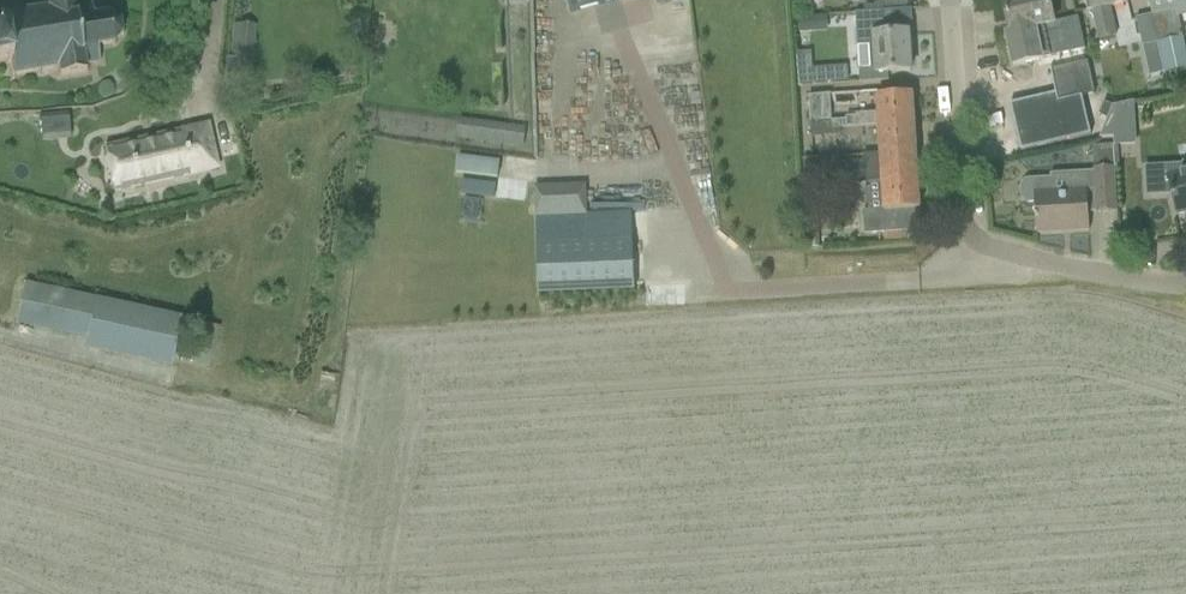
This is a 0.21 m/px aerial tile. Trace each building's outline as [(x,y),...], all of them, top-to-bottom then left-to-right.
[(8,62),(10,78),(57,70),(58,75),(56,79),(58,80),(60,77),(84,74),(86,75),(88,73),(85,71),(85,66),(99,63),(97,47),(111,45),(113,48),(115,46),(113,44),(120,36),(123,37),(123,35),(121,34),(119,24),(122,22),(121,20),(118,21),(109,16),(110,13),(107,12),(107,15),(94,17),(92,4),(75,7),(74,0),(44,0),(46,2),(48,8),(1,16),(2,27),(0,27),(0,63),(8,62)] [(569,12),(607,2),(616,0),(566,0),(569,12)] [(1017,62),(1012,63),(1013,66),(1036,61),(1041,60),(1085,50),(1084,43),(1083,42),(1078,18),(1053,24),(1048,0),(1003,0),(1017,62)] [(1127,0),(1085,0),(1087,12),(1091,11),(1092,12),(1098,40),(1116,36),(1110,7),(1128,3),(1127,0)] [(1148,0),(1152,15),(1158,44),(1158,43),(1161,55),(1185,50),(1183,38),(1177,14),(1185,12),(1185,0),(1149,0),(1148,0)] [(860,13),(855,13),(856,27),(858,46),(858,47),(859,70),(860,83),(864,83),(888,81),(888,73),(910,72),(908,34),(886,35),(884,12),(860,13)] [(1152,15),(1136,19),(1142,42),(1143,47),(1158,44),(1152,15)] [(228,61),(226,85),(250,87),(252,66),(253,44),(243,43),(244,29),(234,28),(231,61),(228,61)] [(1158,44),(1143,47),(1146,61),(1160,58),(1158,44)] [(810,52),(797,53),(799,84),(812,84),(810,52)] [(1066,84),(1020,87),(1021,112),(1093,107),(1092,93),(1101,92),(1100,75),(1077,76),(1078,81),(1066,81),(1066,84)] [(846,121),(839,121),(839,127),(880,125),(914,123),(912,94),(878,96),(879,112),(855,114),(855,118),(846,119),(846,121)] [(831,122),(829,95),(808,96),(810,123),(824,122),(831,122)] [(1135,144),(1132,106),(1132,104),(1112,107),(1099,139),(1113,138),(1113,145),(1115,145),(1135,144)] [(1093,107),(1021,112),(1023,137),(1095,132),(1093,107)] [(39,117),(41,141),(69,139),(67,115),(39,117)] [(459,120),(456,139),(520,148),(523,129),(459,120)] [(824,122),(825,137),(840,136),(839,127),(839,121),(831,122),(824,122)] [(825,137),(824,122),(810,123),(811,138),(825,137)] [(914,123),(880,125),(882,154),(916,152),(914,123)] [(104,148),(114,192),(217,170),(207,126),(104,148)] [(1095,190),(1058,192),(1053,192),(1053,180),(1026,182),(1022,187),(1023,198),(1028,203),(1034,202),(1036,234),(1089,231),(1088,208),(1097,207),(1097,214),(1117,212),(1114,168),(1113,168),(1112,144),(1093,145),(1094,169),(1095,190)] [(918,181),(916,152),(882,154),(864,155),(866,184),(884,183),(918,181)] [(458,157),(456,173),(497,178),(499,163),(458,157)] [(1175,216),(1185,214),(1185,172),(1183,172),(1181,166),(1146,168),(1147,196),(1171,194),(1175,216)] [(844,193),(843,178),(829,179),(830,194),(844,193)] [(918,181),(884,183),(885,209),(864,211),(866,235),(910,232),(909,210),(920,210),(918,181)] [(461,182),(459,195),(493,199),(495,186),(461,182)] [(535,186),(536,216),(586,214),(584,183),(535,186)] [(632,242),(536,245),(538,294),(634,290),(632,242)] [(16,324),(87,339),(95,301),(24,286),(16,324)] [(170,366),(180,319),(95,301),(87,339),(102,352),(170,366)]
